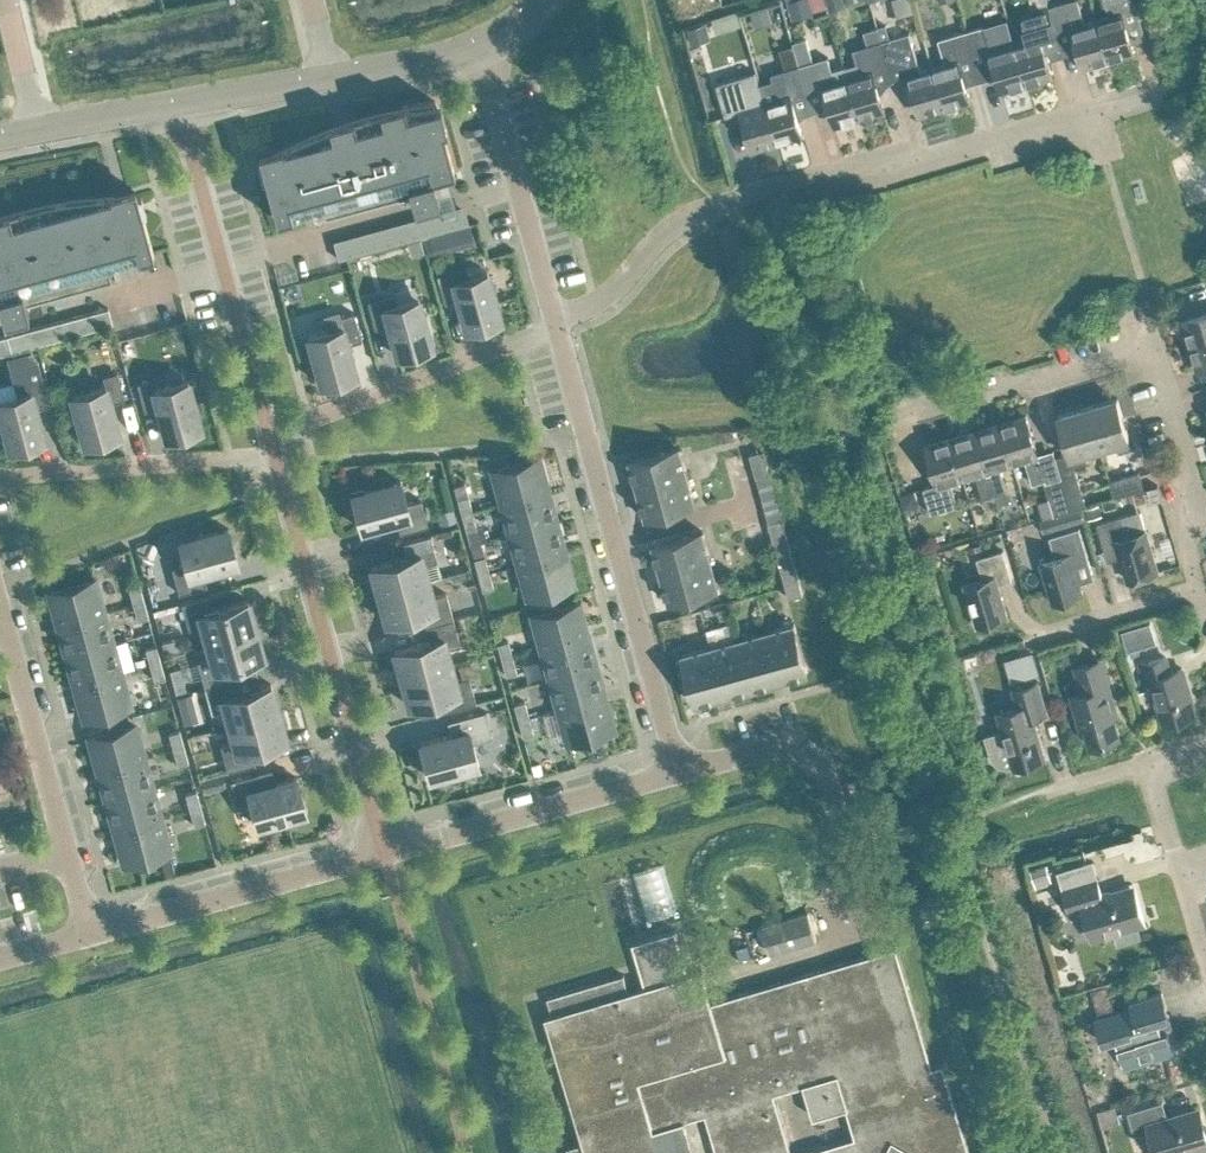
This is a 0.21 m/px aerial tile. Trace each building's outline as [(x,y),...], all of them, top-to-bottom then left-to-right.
[(1048,4),(1047,0),(1031,0),(1033,8),(1021,12),(1028,37),(1014,41),(1026,81),(1053,73),(1041,34),(1055,30),(1048,4)] [(1096,17),(1085,20),(1079,0),(1061,0),(1048,4),(1055,30),(1072,25),(1084,64),(1108,57),(1096,17)] [(1108,57),(1134,49),(1123,10),(1136,6),(1135,0),(1107,0),(1110,13),(1096,17),(1108,57)] [(1026,81),(1014,41),(1004,45),(996,20),(966,29),(974,54),(990,49),(1001,88),(1026,81)] [(959,58),(974,54),(966,29),(940,37),(947,62),(933,66),(944,105),(971,97),(959,58)] [(944,105),(933,66),(921,69),(909,31),(881,39),(892,79),(908,74),(919,112),(944,105)] [(878,83),(892,79),(881,39),(853,47),(857,60),(843,64),(847,76),(859,116),(885,108),(878,83)] [(859,116),(847,76),(843,64),(832,67),(828,55),(799,63),(806,88),(822,83),(833,123),(859,116)] [(791,92),(806,88),(799,63),(771,72),(778,96),(765,100),(777,140),(803,132),(791,92)] [(756,68),(717,79),(719,87),(726,112),(741,108),(752,147),(777,140),(765,100),(759,80),(756,68)] [(452,167),(434,99),(416,101),(400,103),(402,111),(349,126),(347,119),(334,123),(336,129),(292,141),(294,148),(258,158),(274,216),(320,204),(323,216),(409,192),(412,204),(437,197),(431,173),(452,167)] [(136,191),(102,201),(98,194),(0,221),(0,309),(2,316),(27,310),(25,302),(111,278),(106,262),(152,250),(136,191)] [(461,211),(449,214),(452,226),(464,223),(461,211)] [(438,229),(452,226),(449,214),(436,217),(438,229)] [(425,232),(438,229),(436,217),(422,220),(425,232)] [(412,235),(425,232),(422,220),(409,223),(412,235)] [(398,238),(412,235),(409,223),(396,226),(398,238)] [(385,241),(398,238),(396,226),(382,229),(385,241)] [(442,229),(428,233),(430,238),(434,254),(443,251),(457,247),(451,227),(442,229)] [(371,244),(385,241),(382,229),(369,232),(371,244)] [(358,247),(371,244),(369,232),(355,235),(358,247)] [(344,250),(358,247),(355,235),(342,238),(344,250)] [(331,253),(344,250),(342,238),(328,241),(331,253)] [(467,272),(465,264),(436,272),(443,299),(454,296),(463,329),(504,317),(490,266),(467,272)] [(435,344),(421,292),(383,302),(381,294),(367,298),(374,325),(385,322),(394,355),(435,344)] [(0,335),(0,352),(111,322),(107,306),(0,335)] [(326,326),(305,332),(319,384),(360,373),(351,340),(361,337),(353,310),(339,314),(337,307),(322,311),(326,326)] [(1205,337),(1205,309),(1182,316),(1190,341),(1205,337)] [(1190,341),(1197,367),(1205,365),(1205,337),(1190,341)] [(41,375),(36,356),(8,364),(15,391),(0,395),(0,426),(6,449),(47,438),(38,404),(49,402),(41,375)] [(82,443),(123,432),(114,399),(124,397),(116,369),(102,373),(104,381),(68,391),(82,443)] [(205,427),(190,374),(152,384),(150,376),(136,380),(143,407),(155,404),(164,438),(205,427)] [(1087,404),(1099,445),(1129,436),(1117,395),(1087,404)] [(1085,449),(1099,445),(1087,404),(1058,413),(1073,463),(1088,459),(1085,449)] [(1070,508),(1060,474),(1053,447),(1038,451),(1026,412),(1001,420),(1013,460),(1025,456),(1032,480),(1043,477),(1054,513),(1070,508)] [(1000,463),(1013,460),(1001,420),(976,427),(996,491),(1008,488),(1000,463)] [(999,501),(996,491),(976,427),(951,435),(963,475),(976,471),(986,505),(999,501)] [(951,478),(963,475),(951,435),(926,442),(937,481),(923,485),(931,511),(958,503),(951,478)] [(637,487),(687,473),(679,444),(629,458),(637,487)] [(755,474),(769,470),(763,447),(749,451),(755,474)] [(500,501),(548,487),(545,478),(543,478),(537,457),(492,470),(500,501)] [(1060,474),(1070,508),(1081,505),(1085,503),(1075,469),(1060,474)] [(1113,495),(1143,486),(1138,469),(1108,478),(1113,495)] [(755,474),(768,520),(782,516),(769,470),(755,474)] [(687,473),(637,487),(645,515),(695,501),(687,473)] [(406,501),(400,478),(363,488),(362,485),(350,488),(360,526),(395,517),(399,530),(427,523),(419,497),(406,501)] [(508,531),(554,519),(549,499),(551,498),(548,487),(500,501),(508,531)] [(460,511),(471,509),(467,493),(456,496),(460,511)] [(1085,518),(1081,505),(1070,508),(1054,513),(1045,515),(1049,528),(1085,518)] [(471,509),(460,511),(465,528),(475,525),(471,509)] [(1127,533),(1122,513),(1097,521),(1105,548),(1118,544),(1128,577),(1158,569),(1146,527),(1127,533)] [(775,545),(789,541),(782,516),(768,520),(775,545)] [(517,562),(565,549),(562,538),(560,539),(554,519),(508,531),(517,562)] [(1052,600),(1083,591),(1073,559),(1088,554),(1079,525),(1050,534),(1056,554),(1040,559),(1052,600)] [(178,591),(205,583),(202,570),(237,560),(227,526),(179,539),(185,561),(171,565),(178,591)] [(660,571),(710,557),(702,528),(652,542),(660,571)] [(423,562),(436,559),(429,532),(401,540),(405,554),(370,563),(378,592),(427,578),(423,562)] [(778,558),(792,554),(789,541),(775,545),(778,558)] [(977,623),(1008,613),(999,581),(1013,577),(1004,547),(978,555),(984,575),(964,581),(977,623)] [(565,549),(517,562),(525,593),(571,580),(566,559),(567,558),(565,549)] [(477,572),(487,569),(483,554),(472,557),(477,572)] [(782,570),(796,567),(792,554),(778,558),(782,570)] [(710,557),(660,571),(668,599),(718,585),(710,557)] [(785,583),(799,579),(796,567),(782,570),(785,583)] [(487,569),(477,572),(481,589),(492,586),(487,569)] [(425,624),(452,616),(445,590),(431,594),(427,578),(378,592),(386,620),(421,610),(425,624)] [(54,623),(103,610),(94,579),(48,592),(54,612),(52,613),(54,623)] [(799,579),(785,583),(789,596),(802,592),(799,579)] [(131,601),(142,598),(138,583),(127,586),(131,601)] [(206,639),(255,625),(247,597),(212,607),(208,593),(181,601),(188,627),(202,623),(206,639)] [(142,598),(131,601),(136,618),(147,615),(142,598)] [(540,646),(588,633),(585,623),(583,624),(578,603),(532,616),(540,646)] [(65,653),(111,640),(103,610),(54,623),(57,633),(59,633),(65,653)] [(401,675),(450,662),(446,646),(459,642),(452,616),(425,624),(429,638),(393,647),(401,675)] [(1152,619),(1123,628),(1129,647),(1130,647),(1132,653),(1144,649),(1142,643),(1158,639),(1152,619)] [(765,629),(779,679),(807,671),(793,621),(765,629)] [(225,664),(262,654),(255,625),(206,639),(210,655),(196,659),(203,684),(229,677),(225,664)] [(751,687),(779,679),(765,629),(738,636),(751,687)] [(548,677),(594,664),(589,644),(591,643),(588,633),(540,646),(548,677)] [(724,694),(751,687),(738,636),(710,644),(724,694)] [(500,657),(511,654),(507,638),(496,641),(500,657)] [(71,684),(119,671),(111,640),(65,653),(70,673),(68,673),(71,684)] [(148,660),(159,657),(155,643),(144,646),(148,660)] [(696,702),(724,694),(710,644),(682,652),(696,702)] [(1033,647),(1004,656),(1012,679),(1040,670),(1033,647)] [(511,654),(500,657),(505,673),(515,670),(511,654)] [(1170,669),(1166,654),(1140,662),(1147,688),(1154,686),(1164,720),(1196,711),(1182,666),(1170,669)] [(159,657),(148,660),(153,679),(163,676),(159,657)] [(1118,734),(1110,706),(1114,704),(1100,657),(1074,664),(1082,689),(1071,692),(1081,725),(1085,723),(1091,742),(1118,734)] [(443,694),(447,708),(474,701),(468,674),(454,678),(450,662),(401,675),(409,703),(443,694)] [(169,667),(175,690),(185,687),(179,664),(169,667)] [(557,707),(605,694),(602,683),(600,684),(594,664),(548,677),(557,707)] [(119,671),(71,684),(74,694),(76,693),(82,714),(128,701),(119,671)] [(270,681),(233,691),(229,677),(203,684),(211,712),(225,708),(229,723),(278,709),(270,681)] [(1014,765),(1046,755),(1034,714),(1047,710),(1038,678),(1014,686),(1019,704),(998,710),(1003,727),(984,732),(991,754),(997,760),(1000,763),(1004,764),(1009,764),(1013,763),(1014,765)] [(193,691),(178,694),(181,704),(195,700),(193,691)] [(605,694),(557,707),(565,738),(611,725),(605,704),(607,704),(605,694)] [(517,717),(527,714),(523,699),(512,702),(517,717)] [(429,775),(477,762),(471,740),(491,735),(484,708),(446,719),(450,732),(419,741),(429,775)] [(278,709),(229,723),(233,739),(220,742),(227,768),(254,761),(250,747),(285,737),(278,709)] [(527,714),(517,717),(521,734),(532,731),(527,714)] [(94,768),(143,755),(134,724),(88,737),(94,758),(92,758),(94,768)] [(171,746),(182,743),(178,728),(167,731),(171,746)] [(182,743),(171,746),(176,763),(187,760),(182,743)] [(105,798),(151,785),(143,755),(94,768),(97,779),(99,778),(105,798)] [(261,784),(257,771),(229,778),(237,804),(250,800),(256,823),(293,812),(294,816),(306,813),(296,775),(261,784)] [(111,829),(159,816),(151,785),(105,798),(110,818),(108,819),(111,829)] [(188,807),(199,804),(195,789),(184,792),(188,807)] [(199,804),(188,807),(193,824),(204,821),(199,804)] [(159,816),(111,829),(114,839),(116,839),(122,859),(168,847),(159,816)] [(1101,892),(1091,858),(1057,868),(1072,916),(1084,912),(1091,936),(1113,929),(1117,942),(1142,935),(1138,922),(1141,921),(1130,884),(1101,892)] [(1047,862),(1030,866),(1036,886),(1048,882),(1048,879),(1051,878),(1047,862)] [(771,951),(819,937),(810,906),(762,920),(771,951)] [(629,988),(624,972),(548,995),(552,1011),(545,1013),(583,1139),(567,1144),(569,1152),(687,1152),(692,1143),(685,1117),(705,1111),(718,1152),(971,1152),(960,1118),(953,1093),(946,1071),(943,1061),(932,1064),(931,1061),(897,944),(874,951),(711,999),(701,966),(689,970),(676,926),(675,927),(653,933),(632,940),(645,983),(629,988)] [(1169,1013),(1162,990),(1129,1000),(1130,1005),(1118,1008),(1115,998),(1097,1003),(1100,1014),(1094,1016),(1101,1040),(1116,1035),(1125,1065),(1174,1050),(1164,1015),(1169,1013)] [(1162,1099),(1127,1109),(1136,1138),(1154,1133),(1160,1152),(1175,1152),(1205,1144),(1205,1140),(1196,1106),(1167,1115),(1162,1099)]
